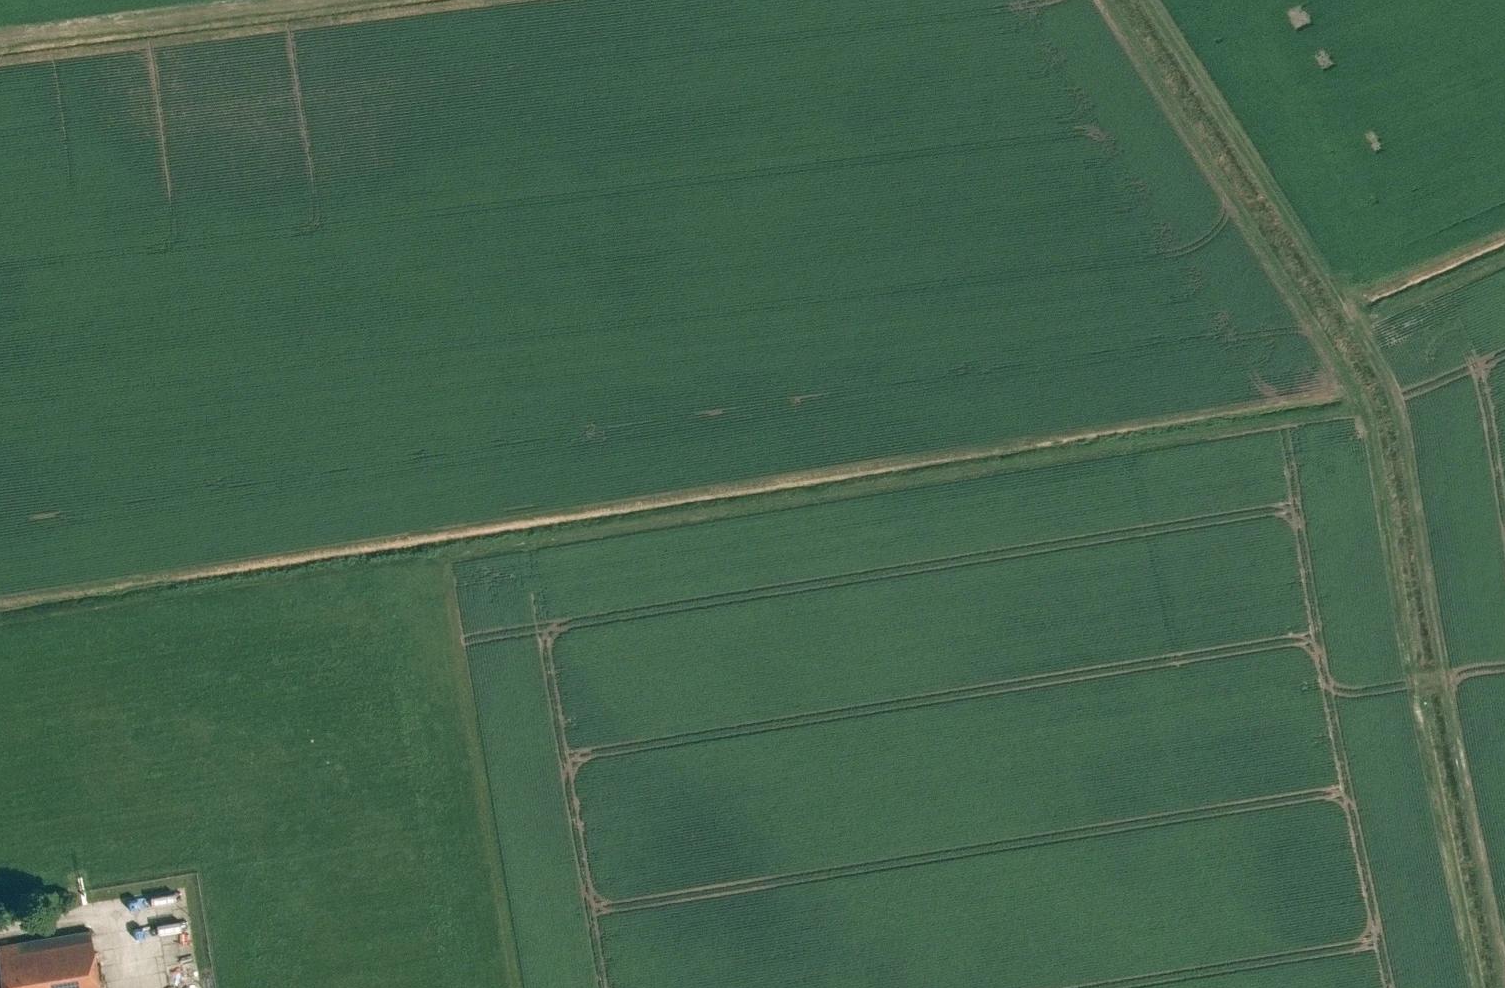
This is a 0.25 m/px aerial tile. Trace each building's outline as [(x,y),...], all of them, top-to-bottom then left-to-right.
[(88,929),(0,943),(0,987),(98,987),(88,929)]
